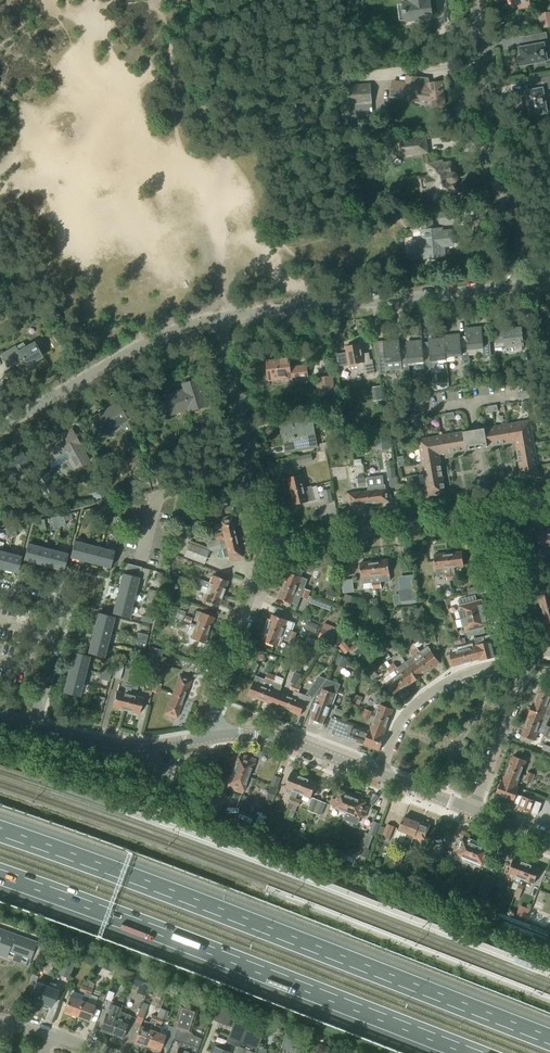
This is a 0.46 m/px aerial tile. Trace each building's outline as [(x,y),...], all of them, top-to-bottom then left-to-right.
[(404,11),(405,14),(406,14),(407,21),(433,18),(431,0),(411,0),(411,3),(404,4),(405,11),(404,11)] [(549,27),(549,13),(539,15),(541,29),(549,27)] [(548,43),(546,35),(546,34),(545,34),(533,36),(532,36),(532,37),(534,46),(521,48),(520,48),(520,49),(522,57),(520,57),(519,57),(519,58),(520,58),(521,65),(521,66),(522,66),(537,63),(537,65),(546,63),(546,61),(547,61),(548,61),(548,60),(545,45),(547,44),(548,44),(548,43)] [(430,83),(429,78),(408,76),(407,83),(393,81),(391,96),(405,98),(405,100),(419,101),(420,96),(431,97),(432,107),(445,106),(442,82),(430,83)] [(537,80),(536,80),(536,81),(537,90),(527,92),(527,91),(525,91),(526,93),(530,115),(530,117),(531,116),(546,113),(546,114),(548,113),(547,112),(547,111),(549,111),(549,103),(549,101),(545,102),(543,89),(549,88),(549,78),(537,80)] [(343,116),(373,114),(371,84),(347,86),(348,88),(341,89),(343,116)] [(398,155),(416,153),(415,140),(397,142),(398,155)] [(442,165),(442,162),(426,165),(429,177),(419,179),(422,191),(432,189),(434,203),(442,201),(441,198),(457,195),(454,182),(455,182),(456,181),(457,180),(457,178),(457,177),(457,176),(456,175),(455,174),(454,174),(453,174),(452,174),(450,163),(442,165)] [(460,224),(459,211),(439,213),(440,225),(460,224)] [(442,229),(433,230),(432,218),(421,219),(423,240),(412,241),(412,248),(410,248),(411,257),(425,256),(425,258),(445,256),(444,245),(453,244),(452,231),(442,232),(442,229)] [(483,341),(482,327),(466,329),(467,345),(468,348),(468,351),(484,349),(484,357),(491,356),(490,341),(483,341)] [(524,346),(522,328),(496,330),(497,345),(506,344),(506,349),(515,348),(515,352),(522,351),(522,347),(524,346)] [(461,345),(460,335),(444,336),(444,339),(445,339),(447,360),(456,360),(456,357),(461,356),(462,365),(469,364),(468,351),(468,348),(467,345),(461,345)] [(425,371),(432,370),(431,362),(447,360),(445,339),(444,339),(429,341),(430,354),(423,355),(424,365),(425,371)] [(380,372),(387,372),(402,370),(401,357),(400,341),(383,342),(385,356),(377,357),(380,372)] [(424,365),(423,355),(422,341),(406,343),(408,356),(401,357),(402,370),(402,373),(410,372),(409,364),(415,364),(416,366),(424,365)] [(42,347),(38,342),(34,344),(34,343),(26,348),(23,344),(16,348),(15,346),(1,355),(7,366),(21,358),(26,366),(42,357),(37,349),(42,347)] [(354,346),(354,344),(348,345),(348,347),(346,347),(348,354),(349,364),(351,372),(360,370),(360,372),(365,371),(366,377),(374,375),(372,363),(370,364),(369,354),(362,355),(360,345),(354,346)] [(528,361),(535,360),(533,345),(526,346),(528,361)] [(339,366),(349,364),(348,354),(337,356),(339,366)] [(290,368),(289,357),(277,358),(277,361),(267,362),(269,381),(283,379),(283,381),(308,379),(307,367),(290,368)] [(321,396),(334,394),(332,377),(319,378),(321,396)] [(199,391),(196,380),(182,384),(184,390),(164,396),(169,415),(186,409),(187,412),(206,406),(201,390),(199,391)] [(381,394),(373,395),(374,402),(382,401),(381,394)] [(100,434),(127,419),(117,402),(90,418),(100,434)] [(317,448),(312,418),(280,423),(282,434),(288,433),(290,443),(285,444),(287,453),(291,452),(317,448)] [(519,442),(533,439),(530,421),(516,423),(519,442)] [(505,444),(516,442),(519,442),(516,423),(502,426),(505,444)] [(491,446),(505,444),(502,426),(488,428),(491,446)] [(478,448),(483,448),(491,446),(488,428),(475,430),(474,430),(477,449),(478,448)] [(89,461),(72,430),(63,434),(64,435),(48,445),(47,443),(40,447),(49,464),(66,454),(74,469),(89,461)] [(463,451),(472,449),(477,449),(474,430),(460,433),(463,451)] [(449,453),(463,451),(460,433),(446,435),(449,453)] [(435,456),(439,455),(449,453),(446,435),(432,437),(435,456)] [(421,458),(435,456),(432,437),(418,440),(421,458)] [(375,440),(376,449),(389,448),(388,439),(375,440)] [(517,452),(535,449),(533,439),(519,442),(516,442),(517,452)] [(321,451),(330,448),(329,443),(320,445),(321,451)] [(519,462),(537,459),(535,449),(517,452),(519,462)] [(29,465),(21,451),(0,463),(8,477),(20,470),(24,477),(32,473),(28,466),(29,465)] [(298,464),(313,461),(312,455),(297,458),(298,464)] [(423,468),(441,465),(439,455),(435,456),(421,458),(423,468)] [(520,471),(538,468),(537,459),(519,462),(520,471)] [(425,477),(442,474),(441,465),(423,468),(425,477)] [(522,481),(540,478),(538,468),(520,471),(522,481)] [(46,498),(57,492),(47,474),(36,480),(46,498)] [(426,487),(444,484),(442,474),(425,477),(426,487)] [(305,489),(301,475),(288,479),(291,492),(312,487),(305,489)] [(368,493),(370,503),(391,501),(390,490),(386,491),(385,484),(384,485),(383,475),(366,476),(368,493)] [(95,502),(108,497),(103,484),(90,489),(95,502)] [(428,497),(432,496),(446,494),(444,484),(426,487),(428,497)] [(294,506),(308,502),(315,501),(312,487),(291,492),(294,506)] [(327,505),(334,504),(331,489),(324,490),(327,505)] [(348,506),(370,503),(368,493),(347,495),(348,506)] [(197,510),(186,507),(184,518),(194,520),(197,510)] [(66,522),(73,520),(71,514),(64,515),(66,522)] [(66,526),(63,516),(57,517),(59,527),(66,526)] [(53,528),(59,527),(57,517),(51,518),(53,528)] [(216,540),(224,538),(234,535),(230,517),(219,519),(223,533),(215,535),(216,540)] [(538,536),(543,556),(549,554),(549,533),(538,536)] [(240,559),(237,546),(234,535),(224,538),(216,540),(205,542),(207,548),(200,545),(194,543),(190,541),(189,544),(184,557),(204,565),(209,553),(222,550),(224,558),(229,557),(230,561),(240,559)] [(84,562),(88,545),(74,542),(70,558),(84,562)] [(37,564),(41,548),(28,545),(24,561),(37,564)] [(97,565),(101,549),(88,545),(84,562),(97,565)] [(50,568),(54,551),(41,548),(37,564),(50,568)] [(110,569),(110,567),(114,552),(101,549),(97,565),(110,569)] [(64,571),(68,555),(54,551),(50,568),(64,571)] [(455,580),(455,573),(454,567),(464,566),(462,552),(448,554),(450,568),(450,574),(451,581),(455,580)] [(17,574),(21,558),(8,554),(4,571),(17,574)] [(434,555),(436,569),(437,576),(446,575),(447,581),(451,581),(450,574),(450,568),(448,554),(434,555)] [(380,582),(390,581),(388,560),(374,562),(376,576),(376,582),(380,582)] [(373,590),(377,589),(376,582),(376,576),(374,562),(360,563),(362,584),(372,583),(373,590)] [(123,574),(120,588),(135,592),(141,568),(128,564),(125,575),(123,574)] [(297,590),(303,592),(304,589),(307,580),(302,578),(301,578),(289,573),(284,586),(297,591),(297,590)] [(223,594),(228,580),(213,574),(210,583),(198,578),(196,583),(202,585),(201,586),(207,589),(208,588),(223,594)] [(175,585),(166,583),(164,591),(173,593),(175,585)] [(297,591),(284,586),(279,599),(298,606),(301,597),(308,599),(309,596),(302,593),(303,592),(297,590),(297,591)] [(132,605),(135,592),(120,588),(116,601),(132,605)] [(218,607),(223,594),(208,588),(207,589),(203,601),(218,607)] [(412,589),(399,590),(400,602),(413,600),(412,589)] [(331,603),(335,594),(328,592),(325,601),(331,603)] [(549,608),(549,594),(538,597),(542,610),(549,608)] [(351,604),(354,598),(345,595),(343,601),(351,604)] [(472,604),(471,597),(458,601),(461,611),(459,612),(461,619),(484,614),(484,613),(485,613),(483,606),(482,606),(481,602),(472,604)] [(129,618),(132,605),(116,601),(113,615),(129,618)] [(420,621),(427,617),(422,607),(411,612),(413,617),(417,615),(420,621)] [(182,621),(186,612),(176,608),(173,617),(177,619),(182,621)] [(545,623),(549,622),(549,608),(542,610),(545,623)] [(209,630),(215,617),(202,612),(197,625),(209,630)] [(111,631),(114,618),(98,613),(95,627),(111,631)] [(484,615),(484,614),(461,619),(463,627),(465,626),(468,638),(480,635),(479,628),(487,626),(486,622),(487,621),(486,614),(484,615)] [(295,639),(297,634),(285,629),(288,621),(273,615),(268,628),(295,639)] [(316,634),(319,626),(309,622),(305,630),(316,634)] [(332,644),(339,629),(324,623),(318,638),(332,644)] [(204,643),(209,630),(197,625),(191,638),(204,643)] [(107,644),(111,631),(95,627),(92,640),(107,644)] [(293,644),(295,639),(268,628),(263,641),(278,647),(281,639),(288,642),(293,644)] [(496,658),(490,636),(475,640),(476,646),(477,646),(480,660),(480,662),(496,658)] [(322,643),(314,639),(308,653),(316,657),(322,643)] [(104,657),(107,644),(92,640),(88,653),(104,657)] [(345,654),(351,650),(349,648),(344,642),(339,646),(345,654)] [(335,656),(337,649),(328,646),(326,653),(335,656)] [(416,647),(412,649),(420,660),(428,671),(440,663),(428,646),(420,652),(416,647)] [(477,646),(476,646),(464,649),(467,663),(479,660),(480,662),(480,660),(477,646)] [(158,661),(161,650),(150,647),(147,658),(158,661)] [(413,657),(405,663),(417,680),(428,671),(420,660),(412,649),(409,652),(413,657)] [(453,667),(467,663),(464,649),(450,653),(453,667)] [(86,670),(89,657),(73,653),(70,666),(86,670)] [(345,669),(349,659),(338,655),(334,664),(345,669)] [(393,664),(390,666),(394,671),(398,676),(406,688),(417,680),(405,663),(397,669),(393,664)] [(83,683),(86,670),(70,666),(67,679),(83,683)] [(120,680),(123,668),(117,666),(114,679),(120,680)] [(262,701),(272,675),(268,673),(266,678),(257,674),(249,695),(262,701)] [(109,682),(110,676),(100,674),(99,680),(109,682)] [(183,697),(191,678),(181,674),(173,694),(183,697)] [(272,675),(262,701),(274,705),(280,692),(282,686),(274,683),(276,677),(272,675)] [(395,696),(406,688),(398,676),(386,684),(395,696)] [(297,685),(300,679),(293,677),(291,682),(297,685)] [(320,677),(308,696),(314,698),(322,686),(327,680),(320,677)] [(80,696),(83,683),(67,679),(64,692),(80,696)] [(329,713),(332,707),(340,685),(327,680),(322,686),(314,698),(309,709),(315,711),(311,720),(312,720),(310,724),(321,728),(322,724),(323,724),(327,712),(329,713)] [(294,692),(298,693),(301,687),(293,683),(290,690),(294,692)] [(541,684),(536,697),(549,703),(549,688),(541,684)] [(130,694),(132,689),(126,687),(125,693),(117,691),(113,707),(126,710),(130,694)] [(287,710),(292,697),(280,692),(274,705),(287,710)] [(294,692),(292,697),(287,710),(301,716),(308,697),(298,693),(294,692)] [(139,713),(141,707),(143,698),(130,694),(126,710),(139,713)] [(175,718),(179,707),(183,697),(173,694),(165,714),(175,718)] [(360,706),(363,698),(354,695),(351,702),(360,706)] [(536,697),(531,710),(549,717),(549,703),(536,697)] [(383,736),(393,710),(375,703),(370,716),(375,718),(370,731),(383,736)] [(344,718),(346,712),(336,708),(334,715),(344,718)] [(371,712),(364,709),(362,717),(369,720),(371,712)] [(547,726),(549,718),(549,717),(531,710),(526,723),(549,732),(549,728),(547,726)] [(354,741),(360,727),(337,719),(337,718),(332,716),(327,730),(332,732),(332,733),(354,741)] [(526,723),(521,736),(534,741),(537,733),(548,736),(549,737),(549,732),(526,723)] [(359,743),(365,729),(360,727),(354,741),(359,743)] [(370,731),(365,729),(359,743),(379,751),(385,736),(383,736),(370,731)] [(542,750),(549,753),(549,747),(544,745),(542,750)] [(261,758),(263,753),(256,750),(254,756),(261,758)] [(253,764),(254,760),(254,759),(244,755),(242,760),(238,758),(233,771),(249,777),(254,764),(253,764)] [(508,769),(521,774),(525,761),(513,756),(508,769)] [(516,788),(516,787),(521,774),(508,769),(504,782),(503,783),(516,788)] [(244,790),(249,777),(233,771),(227,788),(242,794),(243,790),(244,790)] [(296,799),(298,793),(304,778),(291,773),(285,788),(293,791),(288,803),(294,805),(296,799)] [(271,785),(278,787),(281,779),(275,776),(271,785)] [(311,798),(317,783),(304,778),(298,793),(311,798)] [(503,783),(504,782),(501,781),(496,796),(511,802),(516,804),(515,807),(531,813),(537,815),(541,804),(520,796),(519,798),(513,795),(516,788),(503,783)] [(271,787),(267,798),(273,801),(277,789),(271,787)] [(337,800),(333,799),(330,805),(334,807),(334,808),(347,813),(352,798),(351,797),(350,796),(347,795),(345,795),(340,793),(337,800)] [(352,798),(347,813),(360,818),(360,817),(364,819),(368,808),(364,806),(365,802),(360,800),(358,799),(355,798),(354,798),(352,798)] [(299,807),(301,801),(296,799),(294,805),(289,818),(293,820),(298,807),(299,807)] [(314,813),(319,801),(313,799),(308,811),(314,813)] [(249,812),(251,805),(239,800),(237,807),(249,812)] [(321,816),(325,804),(320,802),(315,813),(321,816)] [(421,824),(404,818),(399,831),(397,830),(394,838),(395,840),(403,843),(404,840),(412,843),(414,838),(423,841),(429,826),(421,823),(421,824)] [(375,836),(379,825),(373,822),(369,834),(375,836)] [(389,839),(394,827),(387,825),(382,837),(389,839)] [(279,836),(282,830),(275,827),(273,833),(279,836)] [(470,860),(476,845),(463,840),(460,848),(456,846),(454,853),(457,854),(457,855),(461,857),(459,862),(468,866),(470,860)] [(487,866),(490,859),(486,858),(488,850),(476,845),(470,860),(483,865),(483,864),(487,866)] [(360,856),(366,858),(369,851),(363,848),(360,856)] [(441,865),(440,860),(444,859),(442,853),(429,857),(431,863),(434,862),(435,867),(441,865)] [(391,864),(400,867),(403,859),(394,856),(391,864)] [(514,896),(519,885),(521,879),(527,864),(514,859),(508,874),(516,877),(511,889),(510,894),(514,896)] [(535,898),(539,886),(534,884),(540,869),(527,864),(521,879),(533,883),(529,896),(535,898)] [(519,899),(524,886),(519,885),(514,896),(514,897),(519,899)] [(516,917),(526,921),(530,910),(521,907),(516,917)] [(36,943),(0,929),(0,956),(6,958),(8,951),(30,959),(36,943)] [(68,977),(74,962),(65,958),(59,974),(68,977)] [(99,967),(113,972),(115,966),(101,961),(99,967)] [(130,981),(133,972),(120,967),(117,976),(130,981)] [(152,980),(152,979),(136,974),(133,984),(139,986),(137,993),(146,996),(152,980)] [(85,994),(87,987),(89,982),(84,980),(79,992),(85,994)] [(51,1007),(57,990),(36,982),(29,999),(51,1007)] [(161,983),(158,990),(165,993),(168,986),(161,983)] [(87,1003),(93,990),(87,987),(85,994),(82,1001),(76,1016),(89,1021),(94,1006),(87,1003)] [(201,1005),(203,999),(184,992),(182,999),(201,1005)] [(103,1003),(106,995),(101,993),(98,1001),(103,1003)] [(76,1016),(82,1001),(69,996),(63,1011),(76,1016)] [(125,999),(119,996),(116,1002),(123,1005),(125,999)] [(120,1012),(123,1005),(111,1001),(99,1030),(111,1035),(119,1012),(120,1012)] [(197,1048),(201,1038),(191,1035),(189,1032),(196,1009),(180,1004),(173,1026),(176,1027),(172,1039),(180,1042),(175,1052),(195,1052),(197,1048)] [(210,1019),(231,1027),(233,1022),(246,1027),(250,1018),(216,1004),(210,1019)] [(145,1011),(147,1007),(142,1005),(141,1009),(140,1009),(135,1022),(141,1025),(146,1011),(145,1011)] [(159,1050),(165,1035),(158,1032),(167,1011),(160,1008),(157,1016),(146,1045),(151,1047),(150,1050),(157,1052),(158,1050),(159,1050)] [(121,1039),(128,1022),(130,1016),(120,1012),(119,1012),(111,1035),(121,1039)] [(141,1043),(146,1045),(157,1016),(153,1014),(150,1023),(144,1021),(142,1026),(140,1025),(133,1043),(140,1046),(141,1043)] [(265,1024),(250,1018),(246,1027),(233,1022),(231,1027),(225,1042),(237,1047),(235,1052),(254,1052),(265,1024)]
